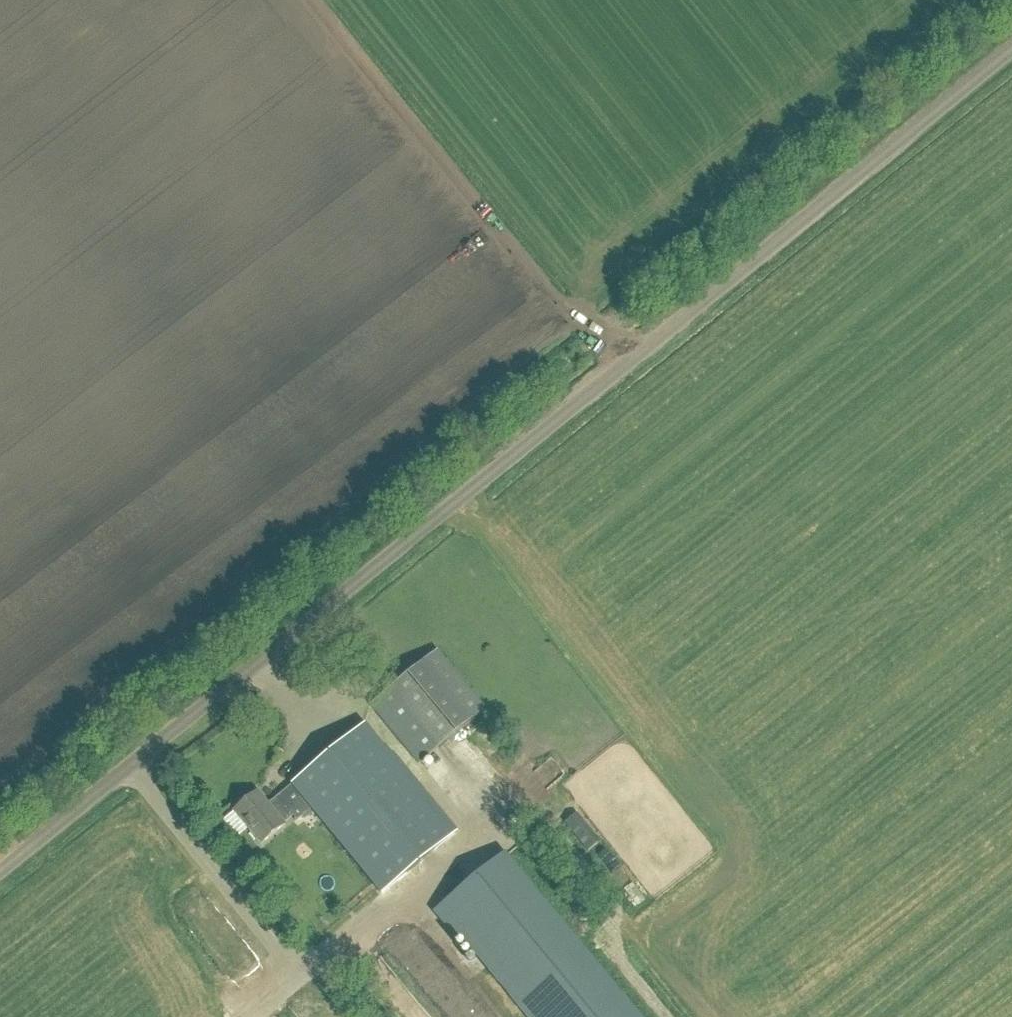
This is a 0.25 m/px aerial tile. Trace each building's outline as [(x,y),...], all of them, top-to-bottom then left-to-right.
[(420,764),(486,709),(438,651),(372,706),(420,764)] [(260,846),(283,828),(282,827),(294,818),(297,823),(301,820),(370,906),(452,840),(364,730),(269,806),(258,793),(233,813),(260,846)] [(502,860),(433,916),(434,916),(433,917),(456,945),(462,939),(526,1016),(630,1016),(502,860)] [(358,955),(385,994),(401,982),(374,944),(358,955)] [(416,991),(400,1000),(410,1016),(432,1016),(416,991)] [(469,1000),(448,1014),(450,1016),(481,1016),(469,1000)]
